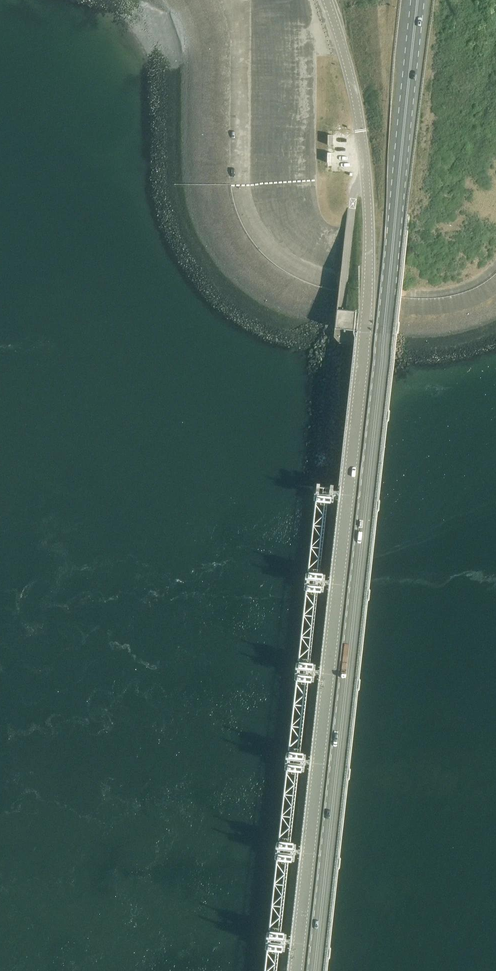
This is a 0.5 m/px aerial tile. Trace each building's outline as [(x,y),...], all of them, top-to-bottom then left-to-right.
[(279,930),(269,929),(269,930),(266,930),(264,947),(267,947),(267,948),(277,950),(281,950),(281,949),(284,949),(285,932),(283,932),(283,931),(279,930)]
